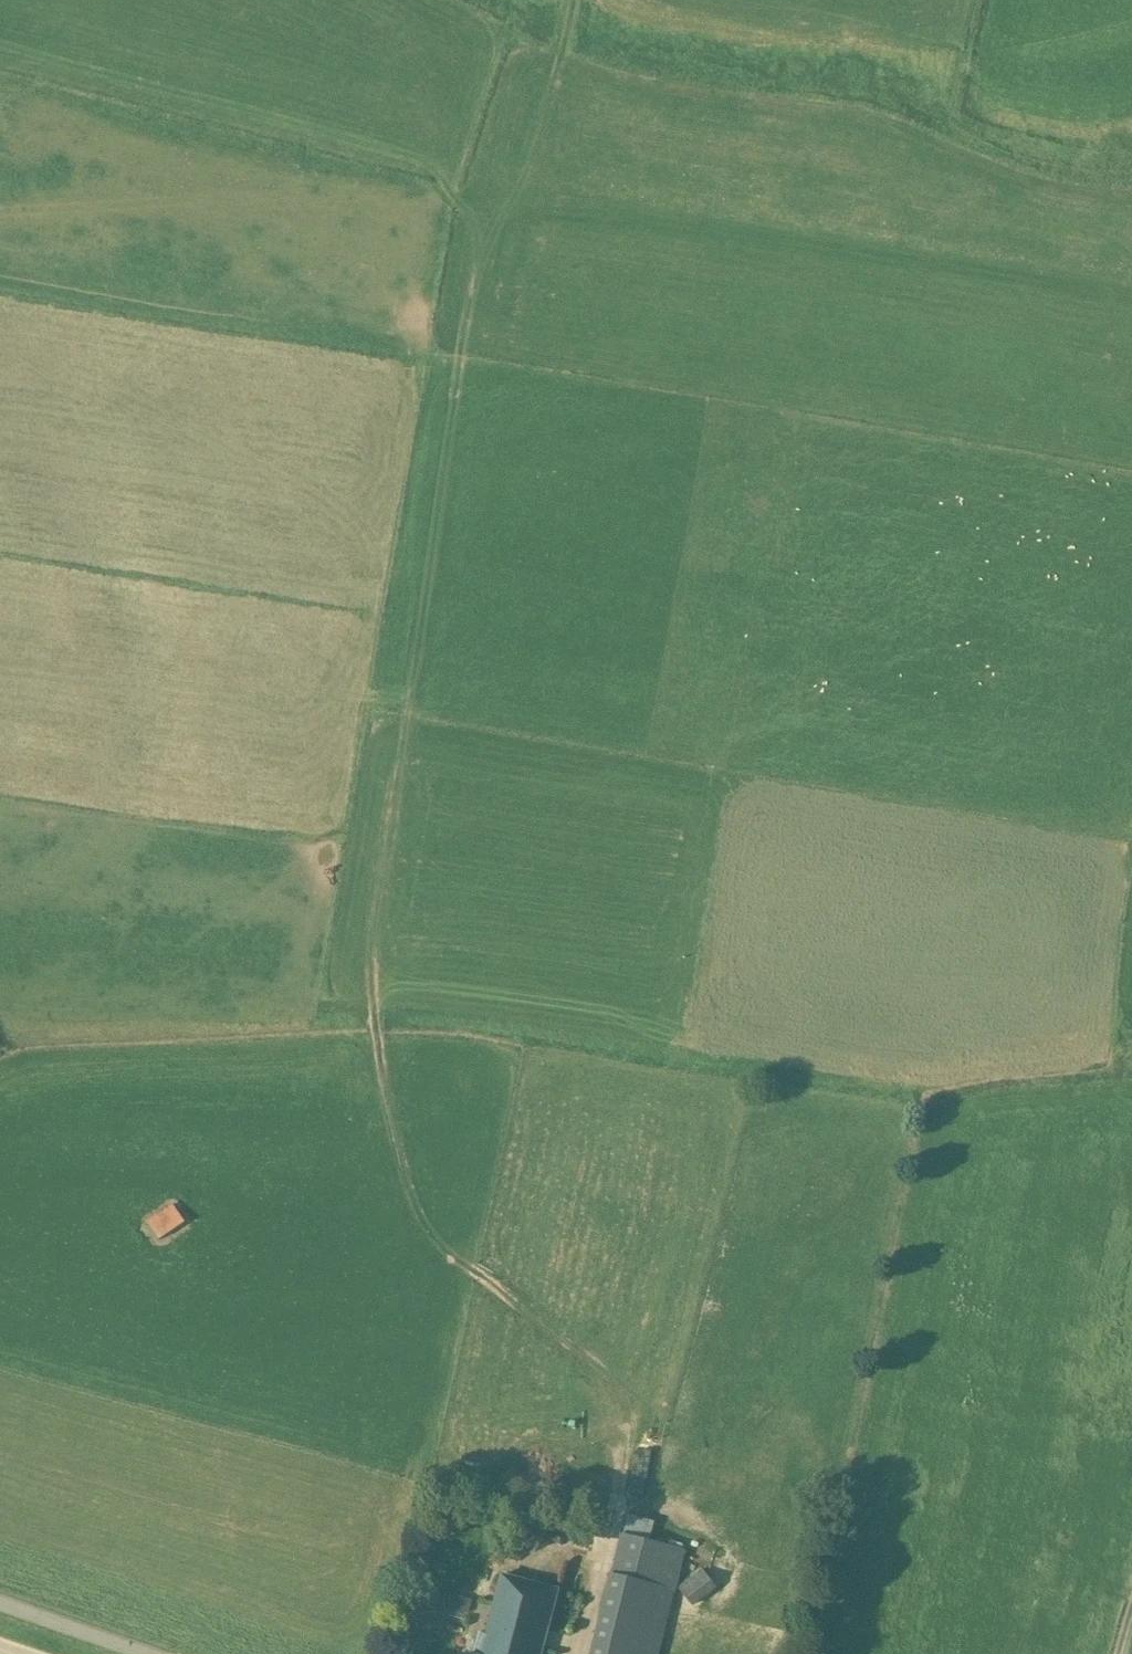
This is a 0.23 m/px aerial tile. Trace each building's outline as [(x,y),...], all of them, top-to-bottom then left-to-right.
[(160,1238),(185,1221),(173,1202),(148,1219),(160,1238)] [(686,1549),(621,1533),(591,1653),(661,1653),(686,1549)] [(701,1567),(679,1585),(695,1605),(717,1586),(701,1567)] [(524,1580),(502,1575),(487,1634),(479,1632),(473,1653),(505,1653),(524,1580)] [(524,1580),(505,1653),(541,1653),(558,1589),(524,1580)] [(448,1607),(463,1611),(469,1612),(472,1599),(466,1598),(451,1594),(448,1607)]
